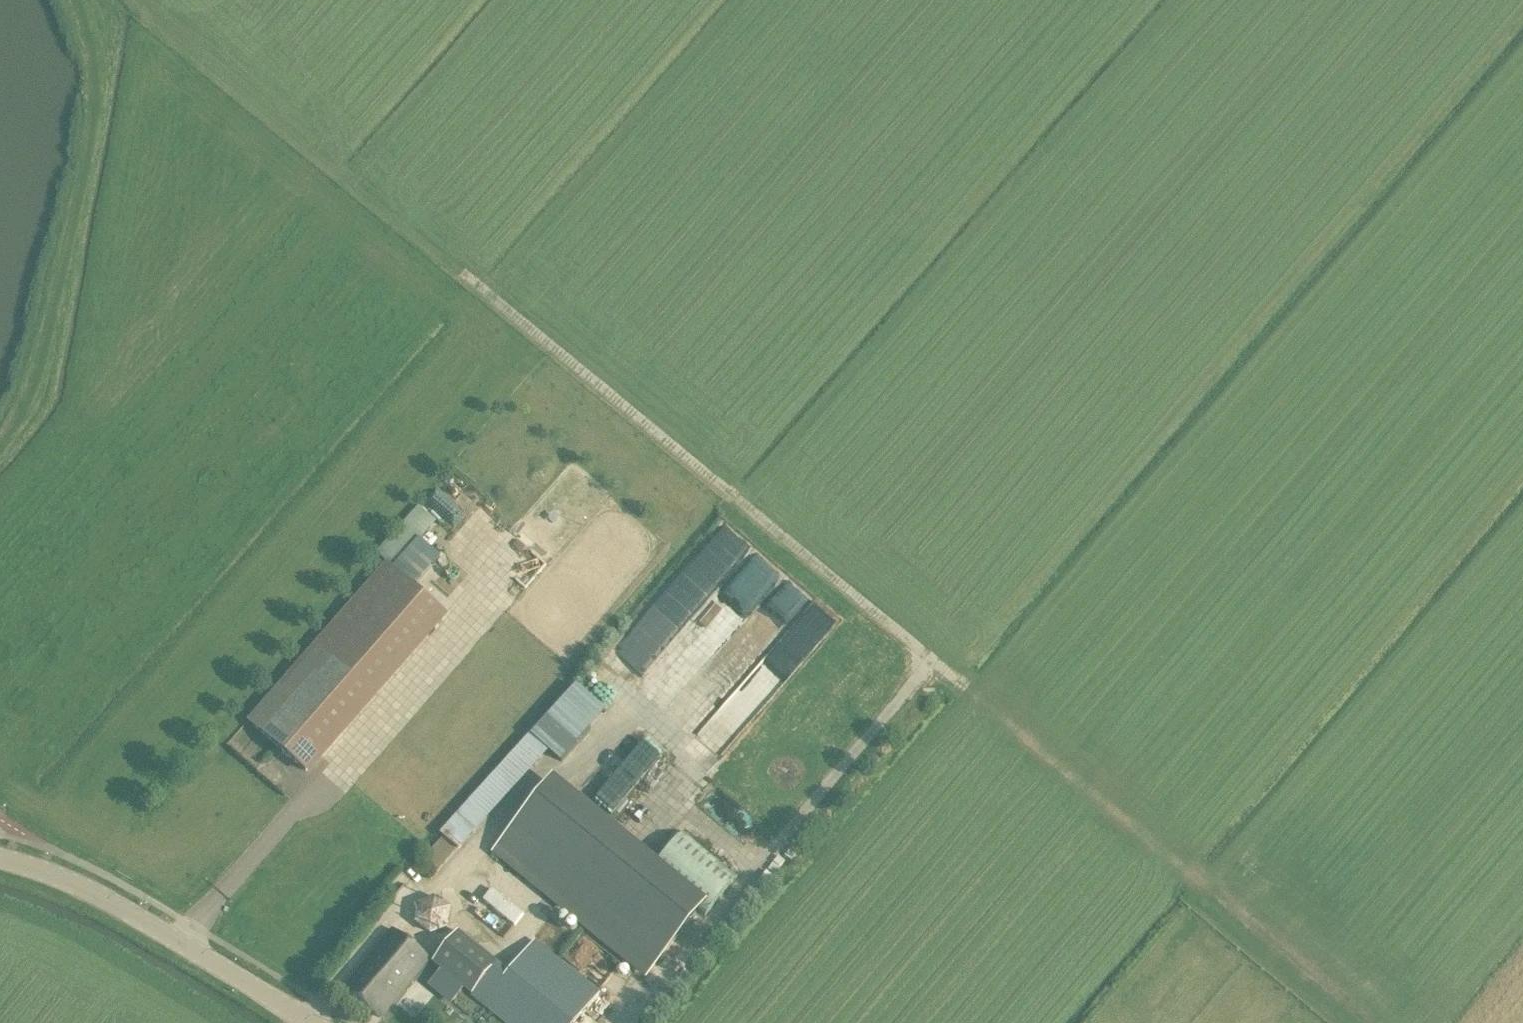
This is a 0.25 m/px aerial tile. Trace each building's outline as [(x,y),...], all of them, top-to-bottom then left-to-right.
[(643,681),(751,543),(724,522),(617,660),(643,681)] [(387,563),(249,721),(306,771),(445,613),(387,563)] [(776,640),(811,597),(791,580),(756,623),(776,640)] [(681,698),(755,600),(734,584),(724,597),(715,590),(680,636),(681,637),(651,676),(681,698)] [(820,643),(839,620),(813,598),(699,736),(721,754),(816,640),(820,643)] [(595,727),(564,699),(530,737),(561,765),(595,727)] [(649,736),(600,797),(617,811),(666,750),(649,736)] [(545,791),(496,851),(647,974),(696,914),(545,791)] [(419,868),(431,880),(458,850),(446,839),(419,868)] [(494,891),(485,902),(516,926),(525,916),(494,891)] [(454,925),(446,894),(417,901),(425,933),(454,925)] [(380,1018),(428,959),(393,930),(345,990),(380,1018)] [(598,992),(536,942),(511,974),(459,931),(434,963),(509,1022),(574,1022),(598,992)] [(406,993),(421,1005),(431,992),(416,980),(406,993)]
